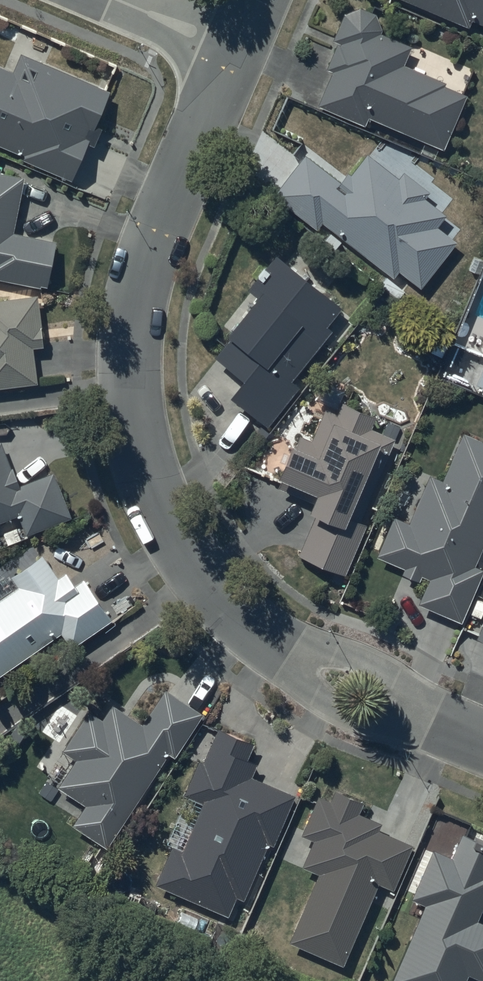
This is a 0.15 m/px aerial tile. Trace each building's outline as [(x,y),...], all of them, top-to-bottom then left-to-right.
[(467,27),(470,20),(482,25),(482,0),(399,0),(467,27)] [(331,74),(317,110),(366,130),(369,123),(445,153),(467,99),(445,90),(446,86),(405,67),(414,49),(382,35),(377,17),(362,12),(345,16),(333,43),(337,46),(328,72),(331,74)] [(19,53),(12,70),(0,65),(0,148),(76,180),(90,144),(96,147),(103,131),(98,129),(113,93),(19,53)] [(305,160),(275,198),(318,231),(322,227),(395,284),(401,276),(420,292),(456,246),(437,231),(447,218),(426,202),(430,196),(405,176),(400,182),(369,157),(344,189),(305,160)] [(0,167),(0,282),(49,290),(58,243),(13,235),(23,178),(1,174),(3,167),(0,167)] [(245,385),(231,403),(268,432),(300,391),(292,385),(333,334),(330,331),(346,310),(278,257),(252,291),(262,299),(214,361),(245,385)] [(38,297),(0,301),(0,391),(38,387),(34,353),(44,349),(38,297)] [(375,419),(342,406),(337,416),(326,414),(314,443),(301,438),(296,451),(291,449),(276,484),(317,501),(310,519),(315,521),(301,555),(343,573),(362,529),(358,527),(393,443),(370,433),(375,419)] [(464,434),(443,481),(429,475),(408,524),(393,522),(377,559),(432,582),(421,606),(463,624),(482,576),(482,570),(478,568),(482,557),(482,442),(464,434)] [(0,443),(0,525),(21,517),(29,537),(73,519),(55,473),(21,487),(3,441),(0,443)] [(42,557),(10,578),(18,589),(0,600),(0,678),(62,637),(75,656),(122,626),(91,580),(74,591),(66,579),(60,583),(42,557)] [(473,643),(482,648),(482,619),(473,643)] [(201,717),(166,696),(145,730),(112,709),(104,721),(88,711),(61,755),(74,763),(56,792),(84,809),(71,829),(107,851),(167,756),(175,760),(201,717)] [(256,745),(219,730),(205,765),(198,764),(184,797),(205,806),(184,856),(173,852),(159,886),(227,914),(235,894),(245,898),(265,847),(274,851),(294,799),(250,781),(254,771),(247,768),(256,745)] [(365,804),(335,791),(330,801),(317,795),(297,839),(311,845),(301,868),(320,876),(291,944),(340,965),(376,883),(393,890),(412,848),(378,833),(382,826),(360,816),(365,804)] [(464,837),(454,860),(433,851),(409,903),(423,909),(391,980),(468,980),(469,979),(473,980),(482,980),(482,926),(478,923),(482,912),(482,845),(464,837)]
